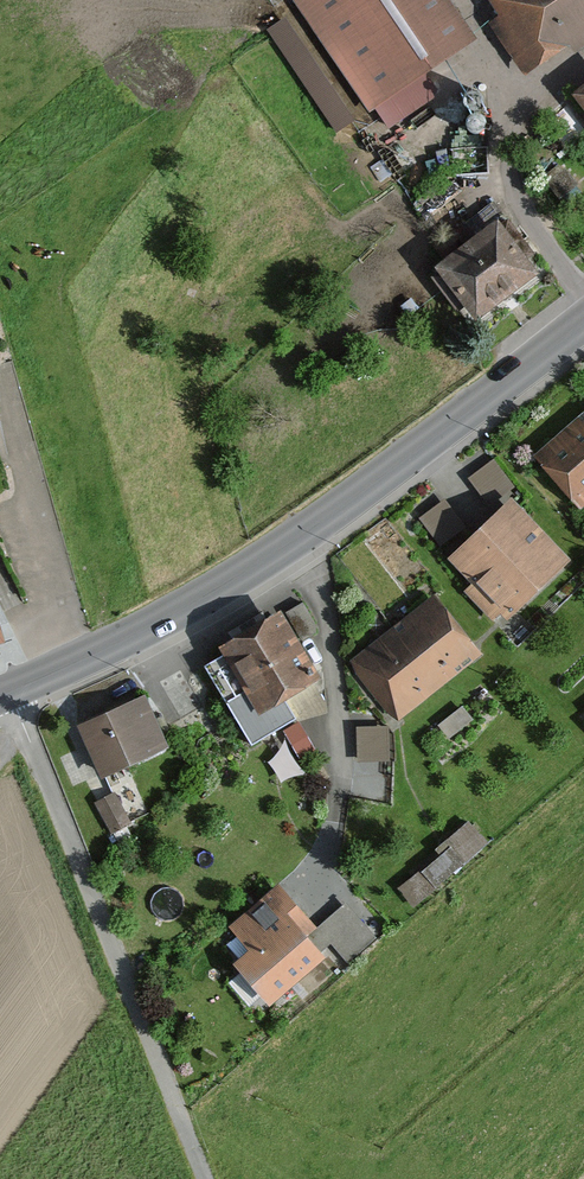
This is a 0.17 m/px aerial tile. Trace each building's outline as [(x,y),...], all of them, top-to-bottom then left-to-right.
[(447,0),(293,0),(371,119),(479,49),(447,0)] [(500,22),(489,29),(522,84),(583,46),(583,0),(487,0),(500,22)] [(501,215),(439,266),(487,324),(549,273),(501,215)] [(536,456),(581,509),(583,506),(583,416),(536,456)] [(425,508),(435,539),(464,529),(454,498),(425,508)] [(514,498),(448,559),(474,587),(466,594),(493,623),(502,615),(509,623),(574,563),(514,498)] [(440,598),(352,663),(395,720),(482,655),(440,598)] [(282,613),(221,650),(262,718),(323,681),(282,613)] [(146,699),(79,729),(104,783),(170,753),(146,699)] [(392,757),(391,725),(361,726),(361,758),(392,757)] [(108,825),(127,820),(120,791),(100,796),(108,825)] [(469,831),(396,894),(414,914),(487,852),(469,831)] [(278,885),(228,929),(250,955),(236,967),(273,1008),(329,958),(342,973),(374,946),(344,911),(319,932),(278,885)]
